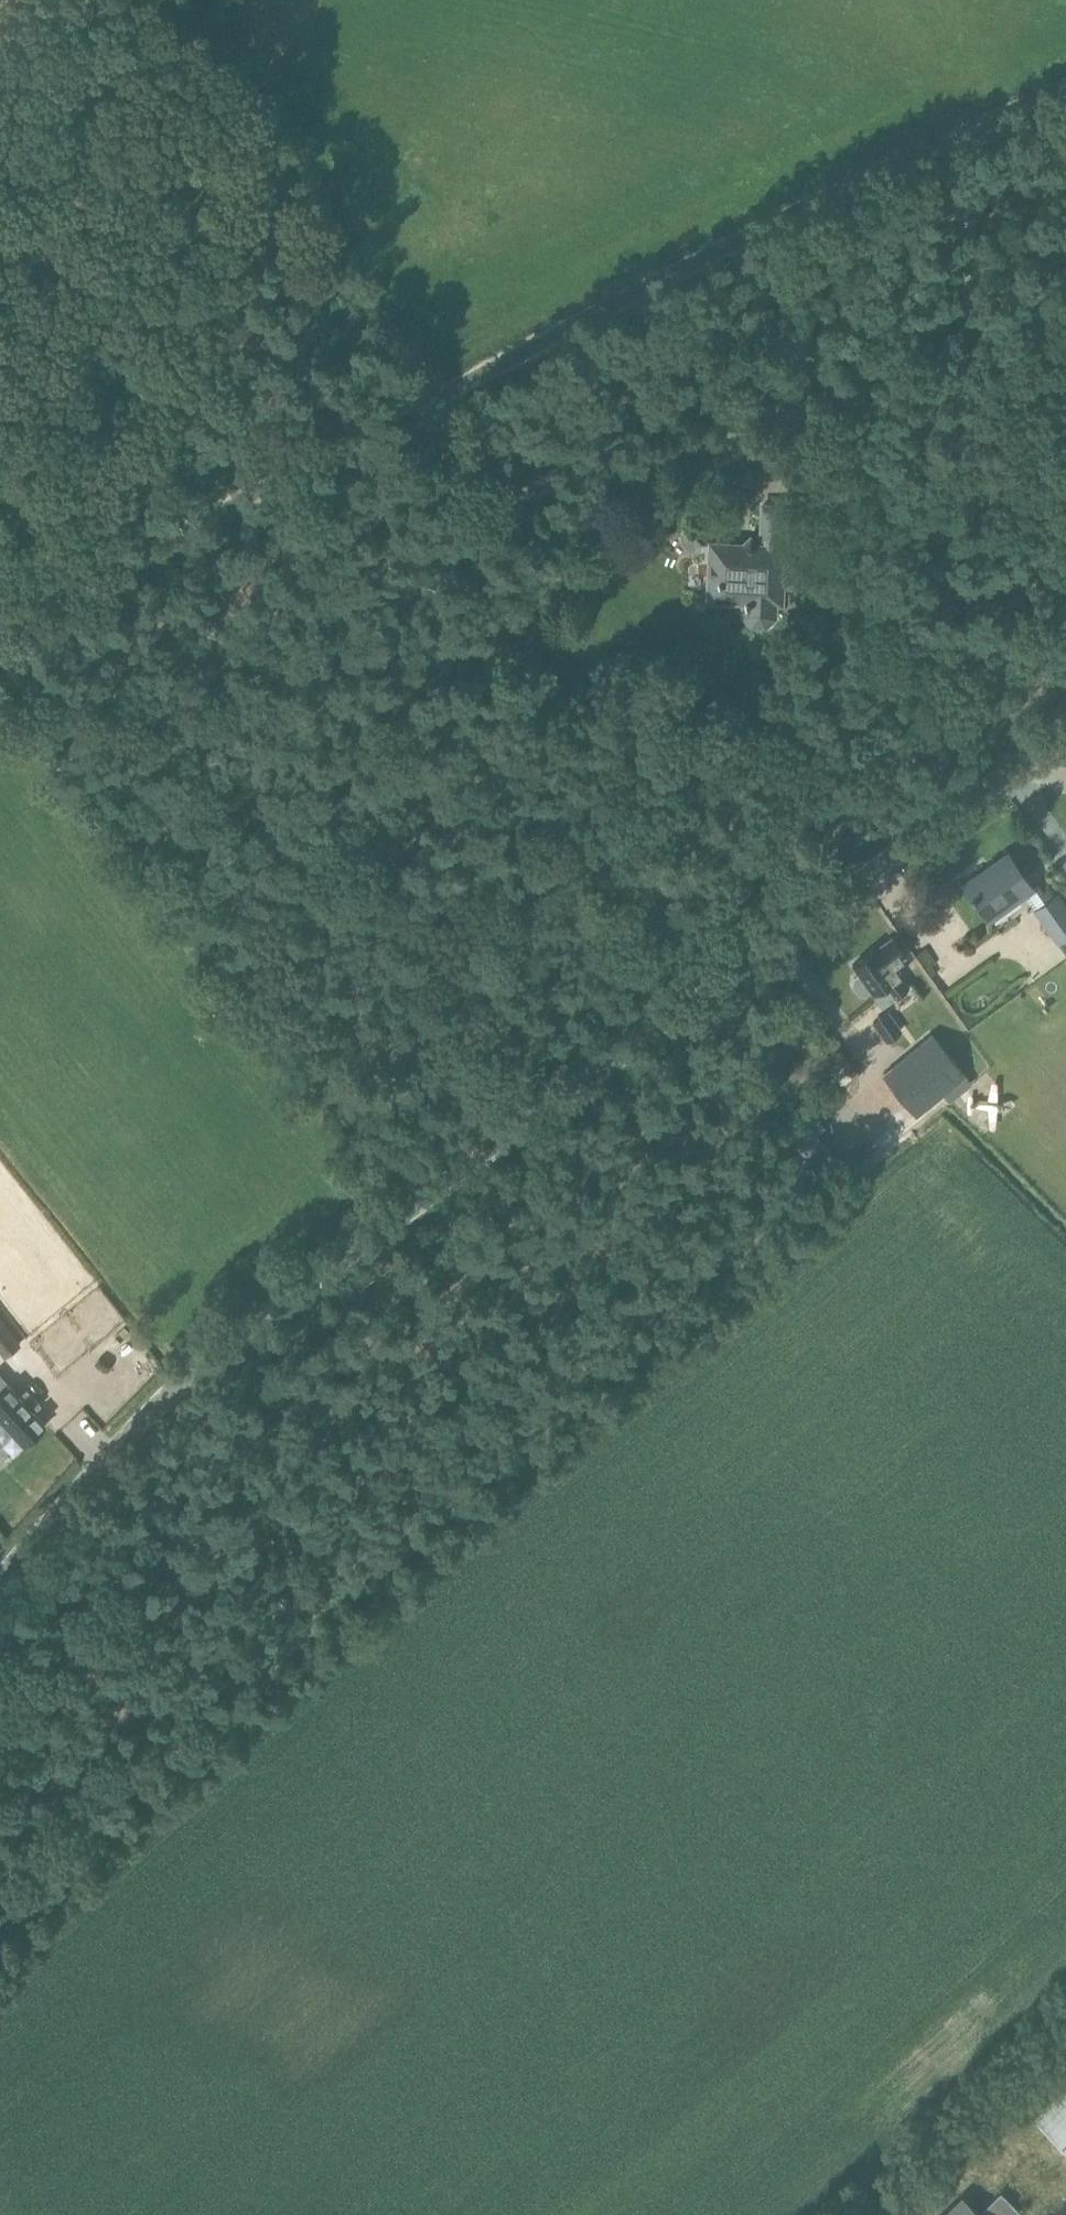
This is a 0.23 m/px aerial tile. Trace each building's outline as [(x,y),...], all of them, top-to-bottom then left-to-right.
[(798,546),(800,511),(763,509),(761,544),(757,544),(751,537),(740,547),(712,545),(710,597),(748,599),(747,612),(754,619),(763,620),(770,613),(771,599),(777,600),(778,583),(798,584),(800,546),(798,546)] [(1032,887),(1007,853),(964,884),(989,919),(1032,887)] [(1033,909),(1065,955),(1065,906),(1056,892),(1033,909)] [(872,990),(873,992),(883,1005),(909,986),(893,964),(906,955),(892,937),(878,947),(877,947),(853,964),(860,974),(855,978),(854,985),(860,993),(866,994),(872,990)] [(861,999),(845,1008),(855,1024),(871,1014),(861,999)] [(888,1010),(871,1022),(886,1042),(902,1030),(888,1010)] [(950,1102),(972,1084),(965,1075),(931,1034),(884,1073),(917,1114),(942,1093),(950,1102)] [(0,1318),(0,1343),(7,1352),(20,1343),(0,1318)] [(28,1390),(21,1397),(8,1383),(0,1391),(0,1426),(5,1422),(25,1444),(46,1424),(34,1411),(41,1404),(28,1390)] [(1032,2110),(1065,2143),(1065,2077),(1032,2110)] [(1021,2212),(1000,2192),(981,2209),(984,2213),(982,2214),(974,2207),(997,2185),(980,2167),(957,2189),(961,2194),(939,2214),(1019,2214),(1021,2212)]
